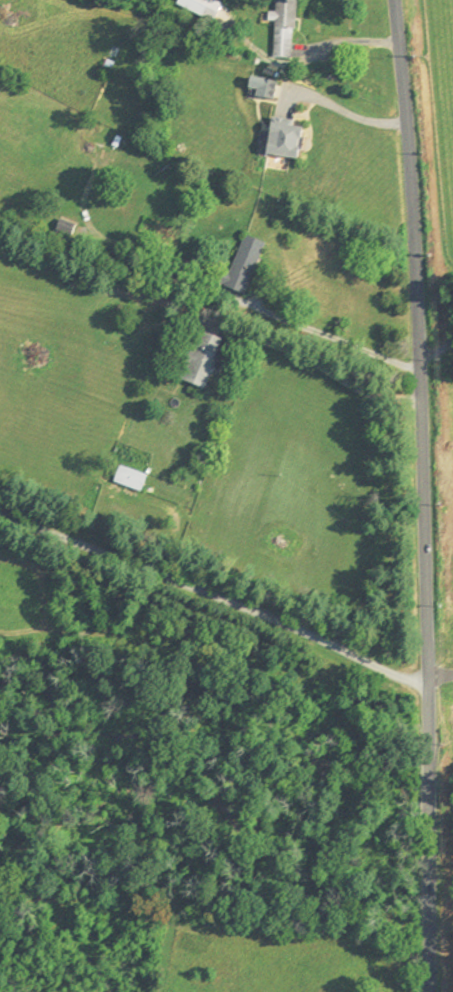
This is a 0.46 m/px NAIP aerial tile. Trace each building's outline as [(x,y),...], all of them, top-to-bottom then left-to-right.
[(218,24),(227,7),(214,0),(184,0),(181,6),(218,24)] [(277,60),(298,61),(301,0),(282,0),(281,14),(273,14),(273,23),(279,23),(277,60)] [(272,156),(305,163),(312,127),(279,120),(272,156)] [(229,289),(250,297),(270,246),(249,238),(229,289)] [(227,342),(203,334),(186,383),(210,392),(227,342)] [(118,480),(144,491),(150,476),(124,465),(118,480)]
